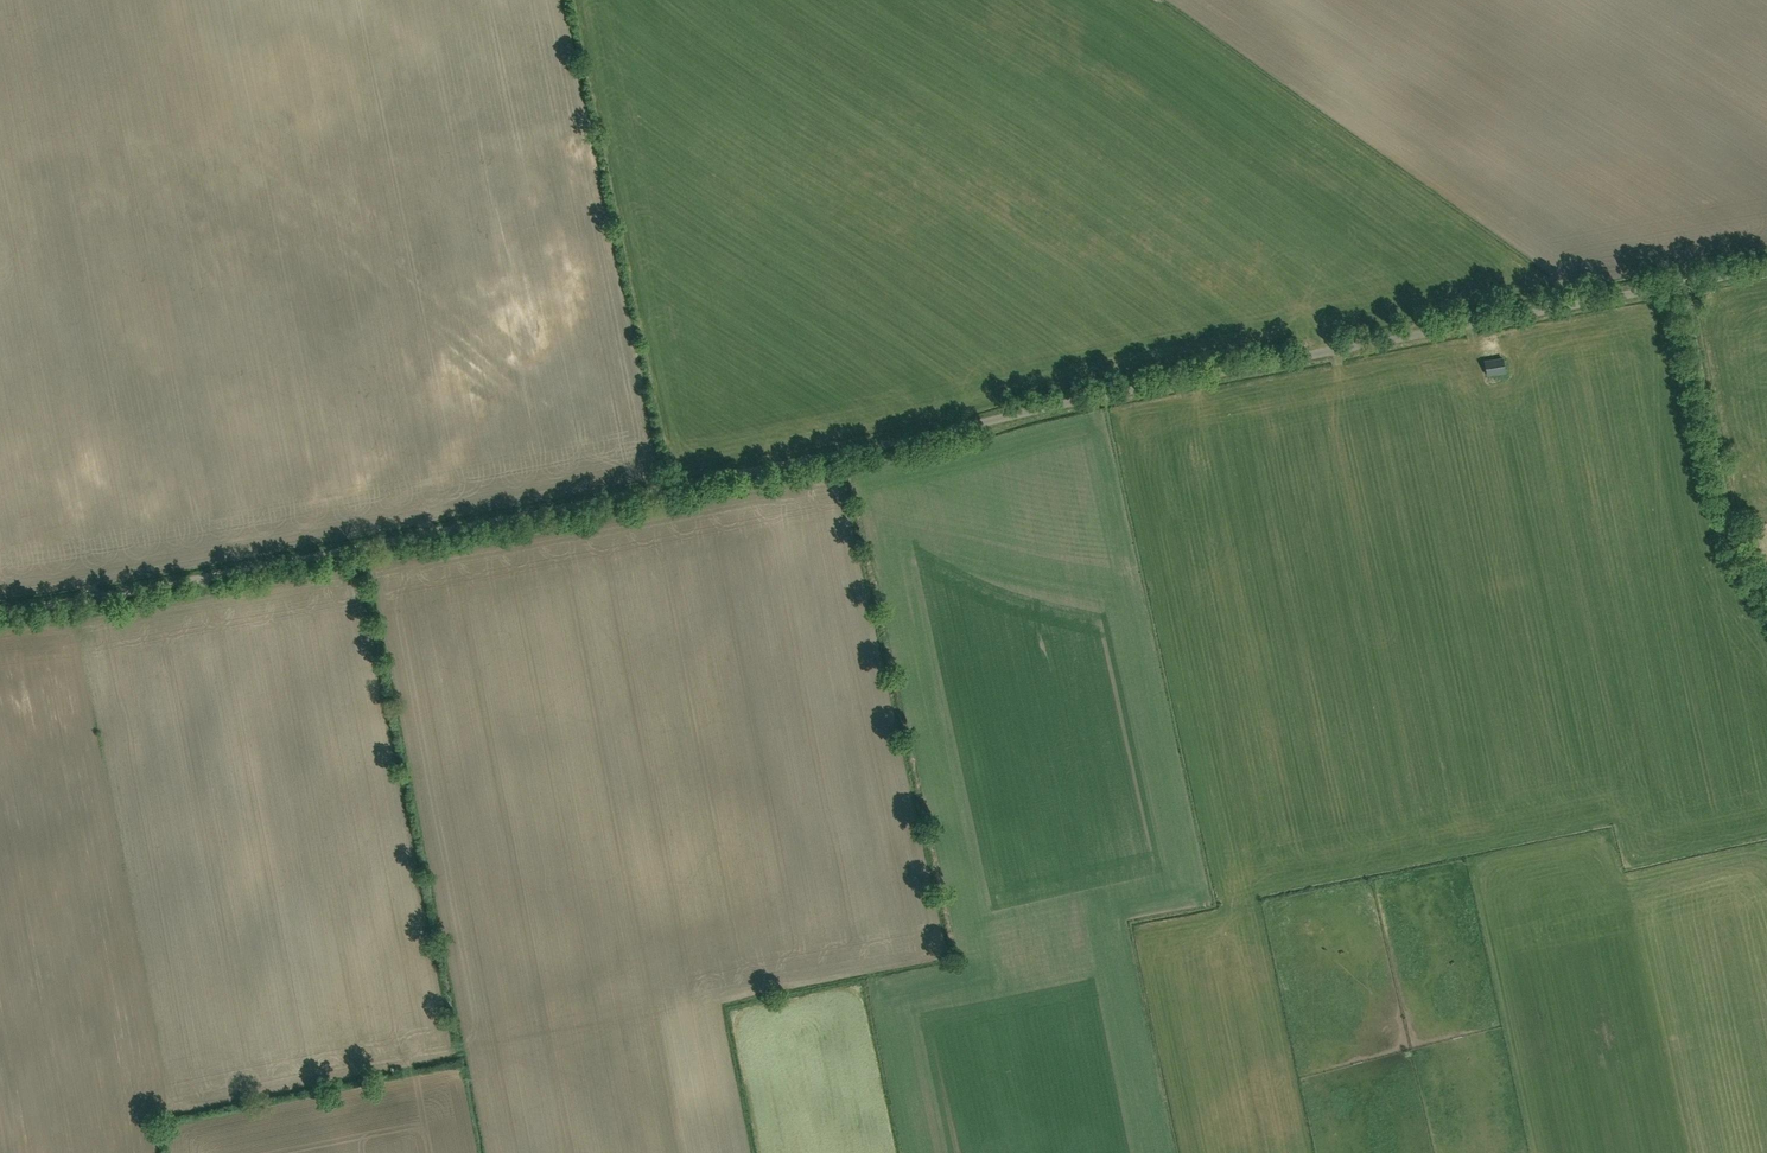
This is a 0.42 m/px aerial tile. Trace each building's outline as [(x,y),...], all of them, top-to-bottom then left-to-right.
[(1490,376),(1508,372),(1505,358),(1487,362),(1490,376)]
